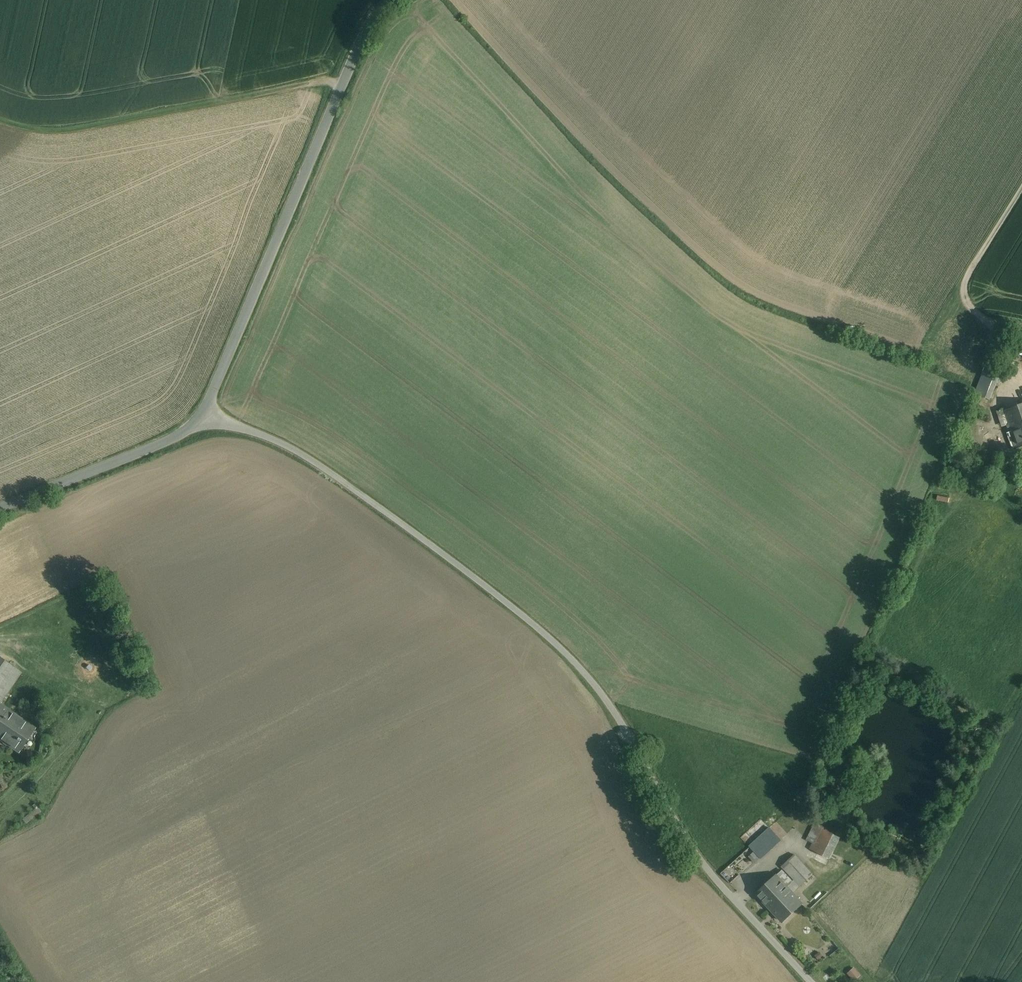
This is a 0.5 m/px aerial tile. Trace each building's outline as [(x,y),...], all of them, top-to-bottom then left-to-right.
[(1003,363),(988,357),(975,391),(990,397),(1003,363)] [(1006,406),(1005,406),(997,408),(1001,425),(1008,423),(1006,412),(1021,408),(1021,402),(1006,406)] [(1006,412),(1008,423),(1010,427),(1012,435),(1009,436),(1012,447),(1015,447),(1021,446),(1021,408),(1006,412)] [(21,672),(0,657),(0,703),(21,672)] [(0,706),(0,730),(11,714),(0,706)] [(11,714),(0,730),(0,738),(3,740),(4,743),(6,745),(10,745),(14,748),(20,751),(35,729),(34,730),(11,714)] [(35,809),(22,820),(26,824),(41,811),(35,803),(32,806),(35,809)] [(814,843),(821,828),(815,825),(807,840),(814,843)] [(770,828),(750,847),(761,859),(781,840),(770,828)] [(814,843),(807,856),(825,865),(839,837),(821,828),(814,843)] [(813,875),(794,855),(782,866),(795,880),(800,887),(813,875)] [(776,876),(787,888),(793,882),(782,870),(776,876)] [(787,888),(776,876),(757,894),(769,907),(788,889),(787,888)] [(788,889),(792,894),(800,887),(795,880),(793,882),(787,888),(788,889)] [(788,889),(769,907),(783,922),(802,904),(792,894),(788,889)] [(858,967),(849,971),(853,980),(862,977),(858,967)]
